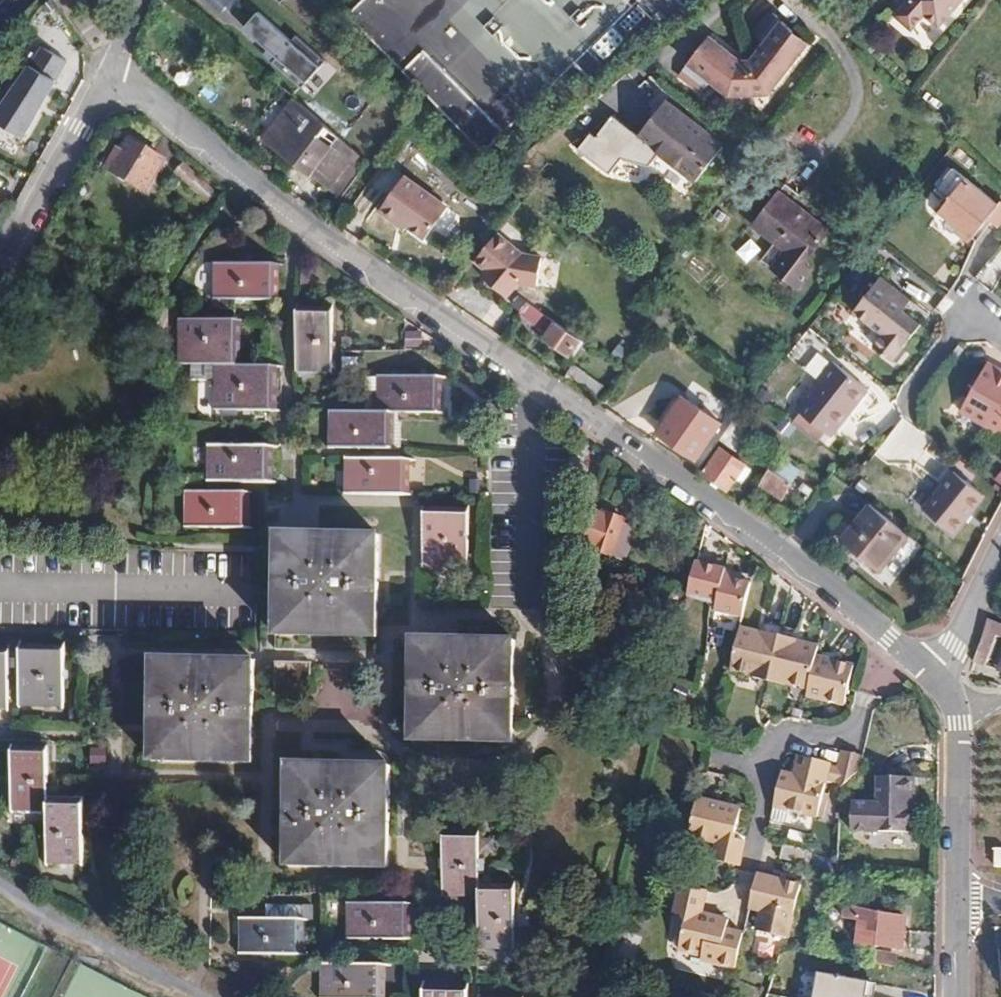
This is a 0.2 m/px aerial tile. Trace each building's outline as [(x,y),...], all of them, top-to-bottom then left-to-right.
[(209,5),(232,15),(239,0),(211,0),(209,5)] [(344,21),(476,158),(568,74),(587,87),(674,20),(678,26),(687,18),(669,0),(365,0),(344,21)] [(959,0),(917,0),(893,27),(908,42),(922,27),(936,39),(965,5),(959,0)] [(292,41),(260,12),(246,28),(279,57),(274,63),(312,98),(336,71),(297,35),(292,41)] [(752,49),(764,59),(782,37),(770,27),(752,49)] [(794,47),(782,37),(764,59),(750,76),(740,73),(709,48),(687,75),(709,93),(727,108),(767,110),(803,67),(788,55),(794,47)] [(41,46),(0,108),(0,123),(24,138),(68,63),(41,46)] [(788,55),(803,67),(809,59),(794,47),(788,55)] [(699,105),(709,93),(687,75),(677,87),(699,105)] [(288,108),(259,142),(334,203),(361,167),(288,108)] [(728,157),(670,112),(646,143),(643,147),(658,158),(701,192),(728,157)] [(643,147),(646,143),(614,118),(598,139),(591,133),(578,151),(610,175),(622,159),(652,167),(658,158),(643,147)] [(162,169),(123,145),(116,160),(109,155),(97,176),(141,201),(162,169)] [(939,209),(965,231),(973,220),(979,225),(998,201),(954,166),(936,188),(948,198),(939,209)] [(374,221),(399,237),(403,233),(422,245),(443,214),(399,183),(374,221)] [(808,275),(834,242),(783,202),(758,234),(808,275)] [(979,225),(973,220),(965,231),(971,235),(979,225)] [(478,289),(504,310),(516,296),(538,299),(544,269),(525,264),(498,240),(473,271),(484,280),(478,289)] [(286,296),(287,259),(222,258),(222,295),(286,296)] [(870,345),(889,360),(917,324),(901,311),(909,302),(877,277),(851,311),(879,334),(870,345)] [(340,367),(342,306),(305,305),(302,366),(340,367)] [(544,334),(552,324),(530,307),(522,317),(544,334)] [(223,360),(246,361),(247,315),(187,314),(186,359),(223,360)] [(537,349),(564,367),(575,349),(549,332),(537,349)] [(246,361),(223,360),(222,406),(283,407),(284,362),(246,361)] [(987,366),(962,415),(1000,437),(1000,373),(987,366)] [(847,417),(840,411),(858,389),(831,367),(794,413),(828,439),(847,417)] [(383,374),(381,408),(401,409),(444,412),(445,378),(383,374)] [(865,394),(858,389),(840,411),(847,417),(865,394)] [(677,404),(653,438),(693,466),(715,433),(677,404)] [(401,409),(381,408),(339,406),(337,444),(400,446),(401,409)] [(267,477),(267,441),(207,440),(206,476),(267,477)] [(696,477),(723,498),(741,474),(714,453),(696,477)] [(413,494),(413,457),(351,456),(351,492),(413,494)] [(795,480),(773,465),(755,491),(777,506),(795,480)] [(980,493),(950,471),(921,507),(951,530),(980,493)] [(252,523),(252,487),(191,487),(190,522),(252,523)] [(912,535),(872,503),(840,541),(881,572),(912,535)] [(473,568),(475,509),(429,508),(428,567),(473,568)] [(626,569),(640,535),(627,530),(628,526),(610,517),(609,520),(597,515),(582,547),(626,569)] [(381,639),(383,533),(323,532),(280,532),(277,634),(381,639)] [(695,607),(751,625),(761,582),(739,576),(740,568),(707,560),(695,607)] [(1000,646),(1000,633),(986,625),(964,672),(972,676),(990,641),(1000,646)] [(751,626),(742,665),(760,669),(759,673),(780,678),(790,630),(775,626),(773,632),(751,626)] [(827,652),(830,642),(822,640),(790,630),(780,678),(790,680),(791,676),(820,683),(827,652)] [(513,743),(517,642),(451,640),(415,639),(411,741),(513,743)] [(62,701),(64,643),(20,641),(18,698),(62,701)] [(9,645),(0,645),(0,704),(7,704),(9,645)] [(854,702),(863,662),(827,652),(820,683),(817,693),(854,702)] [(986,683),(996,687),(1000,676),(1000,653),(986,683)] [(253,765),(255,658),(227,657),(153,655),(149,759),(253,765)] [(43,807),(45,797),(46,745),(9,744),(7,806),(43,807)] [(807,756),(802,774),(792,772),(784,805),(828,817),(837,783),(857,788),(876,768),(878,761),(863,757),(851,754),(847,768),(842,767),(843,764),(807,756)] [(387,870),(391,767),(367,766),(289,762),(284,866),(387,870)] [(908,841),(910,784),(872,781),(871,812),(847,811),(846,840),(908,841)] [(45,797),(43,807),(43,857),(79,859),(80,799),(45,797)] [(712,800),(703,837),(729,843),(725,860),(751,865),(757,839),(747,836),(752,810),(712,800)] [(478,897),(480,888),(480,836),(443,836),(442,895),(478,897)] [(820,856),(795,850),(791,864),(817,871),(817,868),(820,856)] [(798,942),(813,888),(767,875),(758,914),(770,917),(766,932),(798,942)] [(480,888),(478,897),(476,950),(514,952),(514,888),(480,888)] [(683,909),(701,915),(702,910),(708,912),(714,894),(690,888),(683,909)] [(407,941),(409,904),(347,902),(346,939),(407,941)] [(712,964),(747,976),(758,941),(732,932),(735,921),(708,912),(702,910),(701,915),(690,950),(714,958),(712,964)] [(856,949),(894,957),(898,923),(846,912),(844,925),(859,928),(856,949)] [(298,956),(300,920),(239,918),(238,952),(298,956)] [(486,971),(486,955),(476,955),(476,972),(486,971)] [(318,965),(317,996),(378,996),(379,968),(318,965)] [(877,993),(825,975),(818,996),(876,996),(877,993)] [(465,990),(419,989),(419,996),(465,996),(465,990)]
